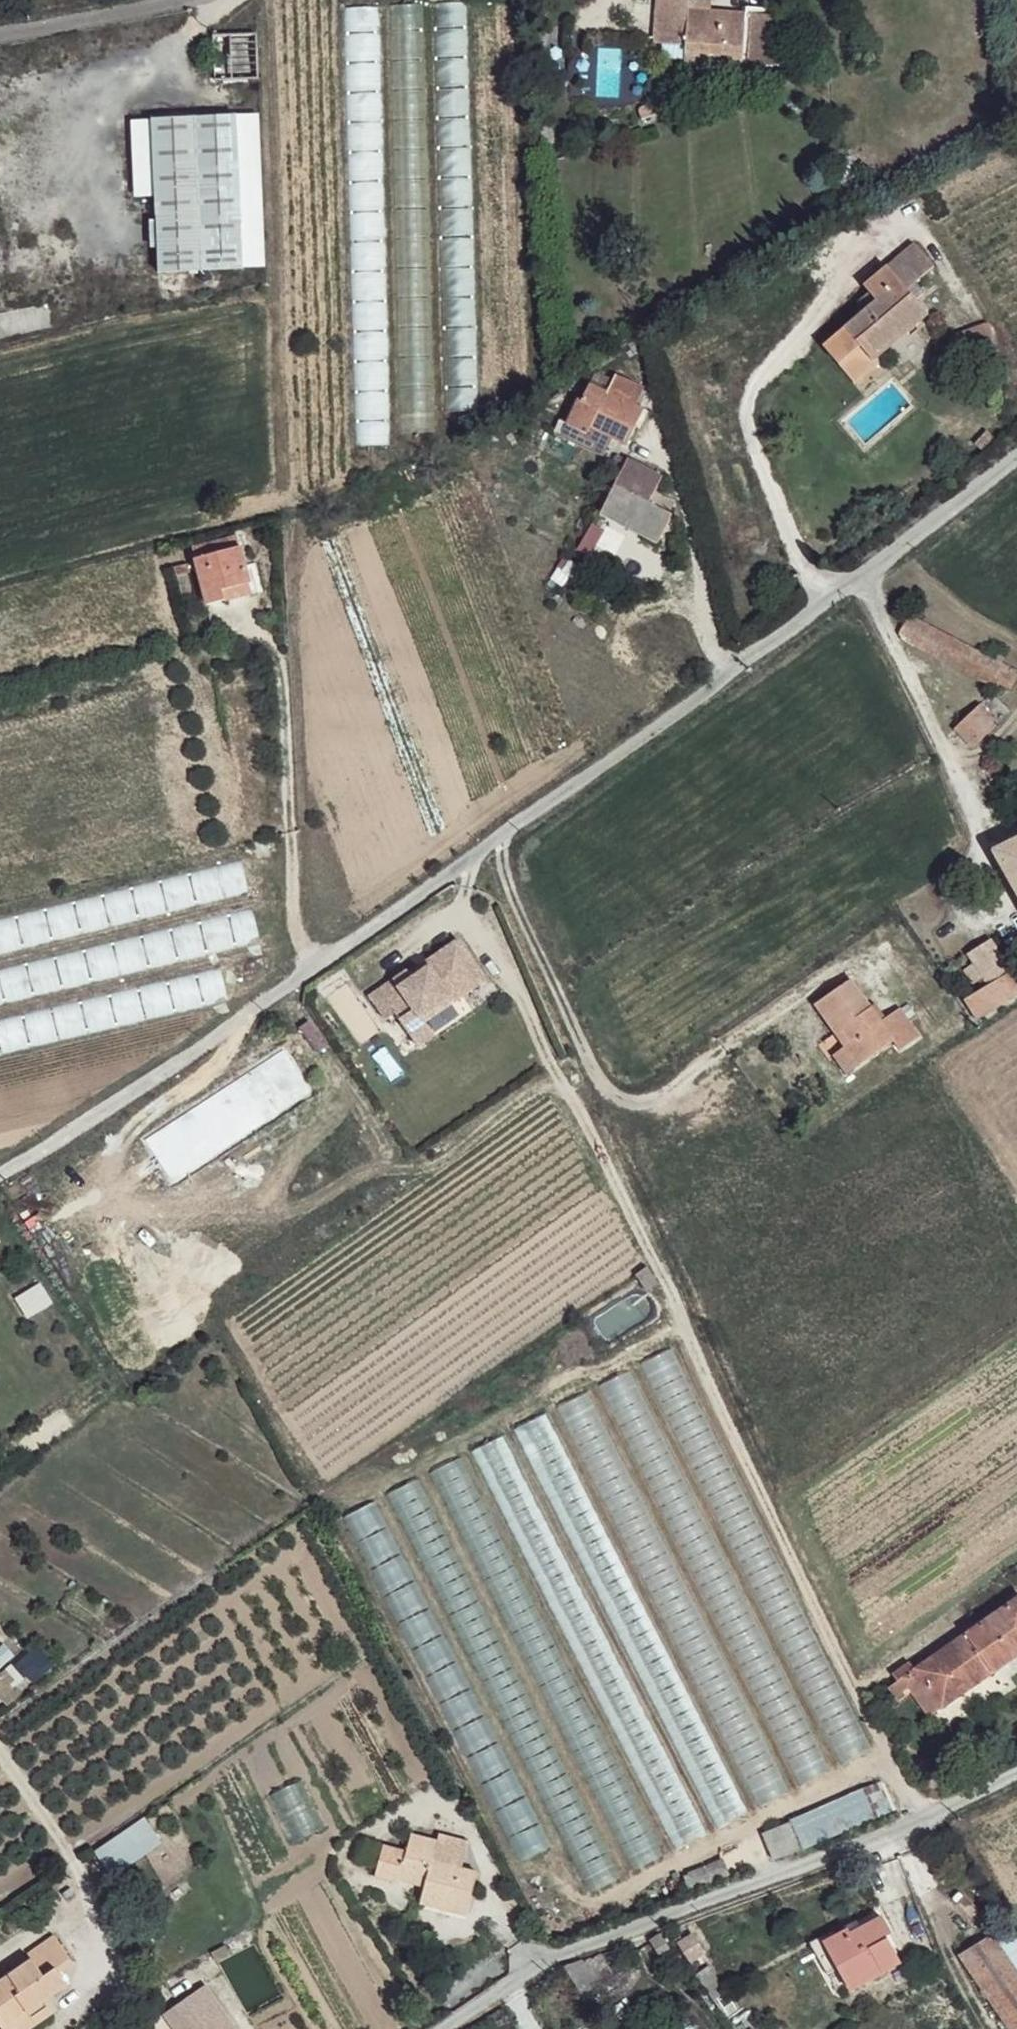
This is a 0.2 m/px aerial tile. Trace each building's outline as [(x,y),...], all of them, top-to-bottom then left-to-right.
[(687,0),(656,0),(653,44),(679,46),(685,46),(685,61),(713,62),(742,65),(742,64),(746,16),(710,13),(686,11),(687,0)] [(686,11),(710,13),(712,0),(687,0),(686,11)] [(394,110),(425,108),(419,4),(387,6),(394,110)] [(350,54),(376,52),(373,8),(347,9),(350,54)] [(772,18),(746,16),(742,64),(769,67),(772,18)] [(435,108),(468,108),(466,27),(433,28),(435,108)] [(262,40),(225,41),(227,80),(264,78),(262,40)] [(371,59),(352,62),(356,91),(375,89),(371,59)] [(713,62),(685,61),(684,71),(713,73),(713,62)] [(788,106),(789,109),(791,114),(804,109),(802,106),(801,102),(788,106)] [(638,114),(641,122),(652,119),(651,116),(650,113),(648,111),(646,109),(644,109),(641,110),(639,112),(638,114)] [(157,125),(158,164),(241,145),(240,121),(157,125)] [(542,133),(543,145),(554,146),(554,132),(542,133)] [(241,145),(158,164),(162,276),(247,273),(241,145)] [(877,301),(864,310),(823,346),(838,364),(858,346),(872,360),(876,356),(928,313),(916,299),(908,289),(916,282),(934,267),(914,243),(863,285),(871,295),(877,301)] [(924,292),(916,282),(908,289),(916,299),(924,292)] [(859,305),(864,310),(877,301),(871,295),(859,305)] [(989,321),(972,326),(975,333),(953,340),(957,355),(978,351),(986,369),(1003,364),(989,321)] [(975,333),(972,326),(951,333),(953,340),(975,333)] [(858,346),(838,364),(854,383),(879,360),(876,356),(872,360),(858,346)] [(567,424),(587,434),(591,427),(626,445),(643,411),(636,406),(644,389),(616,377),(613,382),(596,374),(582,401),(579,400),(567,424)] [(650,503),(653,497),(663,480),(629,462),(602,514),(658,544),(674,516),(671,514),(650,503)] [(674,509),(653,497),(650,503),(671,514),(674,509)] [(251,582),(246,566),(237,534),(193,547),(206,594),(251,582)] [(252,564),(246,566),(251,582),(206,594),(209,604),(259,591),(252,564)] [(899,632),(902,641),(906,643),(995,690),(999,684),(1011,689),(1016,677),(1016,672),(1002,664),(995,660),(909,615),(899,632)] [(998,655),(995,660),(1002,664),(1005,658),(998,655)] [(974,748),(1000,722),(981,704),(955,729),(974,748)] [(995,852),(1016,892),(1016,840),(995,852)] [(410,967),(371,993),(386,1016),(397,1010),(416,1037),(434,1024),(429,1018),(425,1012),(472,980),(468,975),(482,965),(462,936),(446,947),(449,952),(415,974),(412,969),(410,967)] [(992,940),(970,955),(975,964),(964,971),(971,985),(977,982),(982,990),(965,1001),(978,1021),(1016,995),(1016,979),(992,940)] [(446,947),(412,969),(415,974),(449,952),(446,947)] [(491,977),(482,965),(468,975),(472,980),(425,1012),(429,1018),(456,1000),(491,977)] [(878,1021),(867,1006),(848,979),(814,1003),(835,1033),(841,1030),(850,1042),(844,1046),(857,1064),(891,1040),(898,1050),(918,1036),(898,1008),(884,1016),(878,1021)] [(874,1001),(867,1006),(878,1021),(884,1016),(874,1001)] [(434,1024),(416,1037),(421,1045),(439,1033),(434,1024)] [(841,1030),(835,1033),(844,1046),(850,1042),(841,1030)] [(857,1064),(844,1046),(832,1056),(845,1073),(857,1064)] [(350,1099),(338,1109),(346,1120),(358,1111),(350,1099)] [(647,1270),(637,1277),(648,1293),(658,1286),(647,1270)] [(599,1387),(614,1415),(642,1400),(627,1372),(599,1387)] [(501,1436),(475,1449),(670,1852),(703,1836),(639,1705),(621,1714),(614,1700),(607,1687),(606,1688),(596,1666),(600,1664),(592,1648),(588,1650),(579,1631),(592,1625),(501,1436)] [(463,1455),(433,1470),(627,1873),(657,1858),(463,1455)] [(578,1894),(608,1881),(428,1475),(385,1494),(386,1496),(351,1512),(509,1867),(557,1846),(578,1894)] [(916,1670),(921,1678),(942,1708),(984,1680),(978,1671),(988,1665),(993,1673),(1016,1656),(1016,1599),(916,1670)] [(984,1680),(993,1673),(988,1665),(978,1671),(984,1680)] [(921,1678),(916,1670),(903,1678),(909,1687),(921,1678)] [(654,1690),(710,1829),(742,1816),(712,1744),(691,1752),(687,1742),(697,1738),(681,1700),(666,1707),(658,1688),(654,1690)] [(792,1764),(798,1783),(826,1773),(811,1729),(800,1733),(809,1758),(792,1764)] [(767,1759),(741,1771),(757,1805),(783,1793),(767,1759)] [(144,1819),(92,1851),(110,1880),(162,1848),(144,1819)] [(793,1823),(764,1833),(774,1860),(802,1849),(793,1823)] [(431,1860),(436,1840),(410,1834),(406,1850),(382,1844),(375,1870),(398,1877),(423,1884),(419,1901),(464,1914),(476,1872),(460,1868),(431,1860)] [(437,1835),(436,1840),(431,1860),(460,1868),(467,1842),(437,1835)] [(398,1877),(375,1870),(374,1875),(397,1880),(398,1877)] [(824,1941),(842,1974),(873,1959),(881,1973),(900,1964),(886,1936),(890,1932),(882,1918),(850,1934),(847,1929),(824,1941)] [(691,1935),(677,1944),(689,1962),(703,1953),(691,1935)] [(958,1956),(1008,2028),(1016,2028),(1016,1969),(993,1935),(958,1956)] [(73,1958),(56,1936),(29,1954),(32,1959),(0,1980),(0,2024),(3,2027),(43,1999),(67,1984),(60,1972),(57,1968),(73,1958)] [(660,1936),(649,1941),(658,1955),(668,1948),(660,1936)] [(216,1962),(217,1961),(229,1955),(224,1947),(211,1953),(216,1962)] [(599,1954),(580,1960),(597,1984),(612,1973),(599,1954)] [(873,1959),(842,1974),(850,1989),(881,1973),(873,1959)] [(597,1984),(580,1960),(562,1966),(582,1994),(597,1984)] [(705,1969),(694,1975),(712,1999),(721,1994),(705,1969)] [(203,1985),(163,2012),(175,2028),(234,2028),(203,1985)] [(43,1999),(3,2027),(4,2028),(30,2028),(53,2014),(43,1999)]
